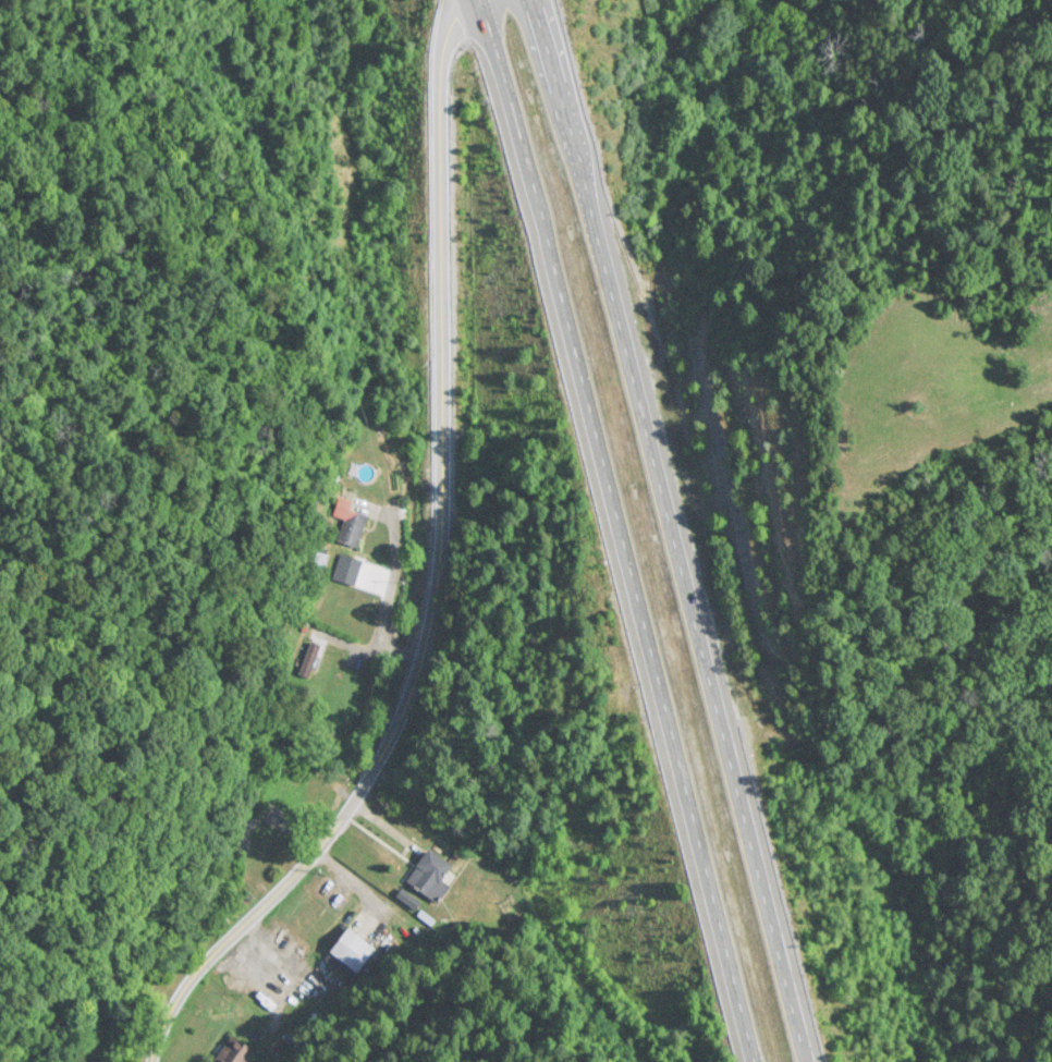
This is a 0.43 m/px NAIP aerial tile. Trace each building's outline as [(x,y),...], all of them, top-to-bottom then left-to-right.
[(339,540),(361,547),(373,507),(339,497),(330,528),(341,531),(339,540)] [(326,646),(308,639),(298,663),(316,670),(326,646)] [(453,888),(444,879),(455,868),(436,849),(410,876),(438,903),(453,888)] [(332,952),(354,975),(377,952),(355,930),(332,952)] [(257,1050),(236,1034),(214,1061),(248,1061),(257,1050)]
